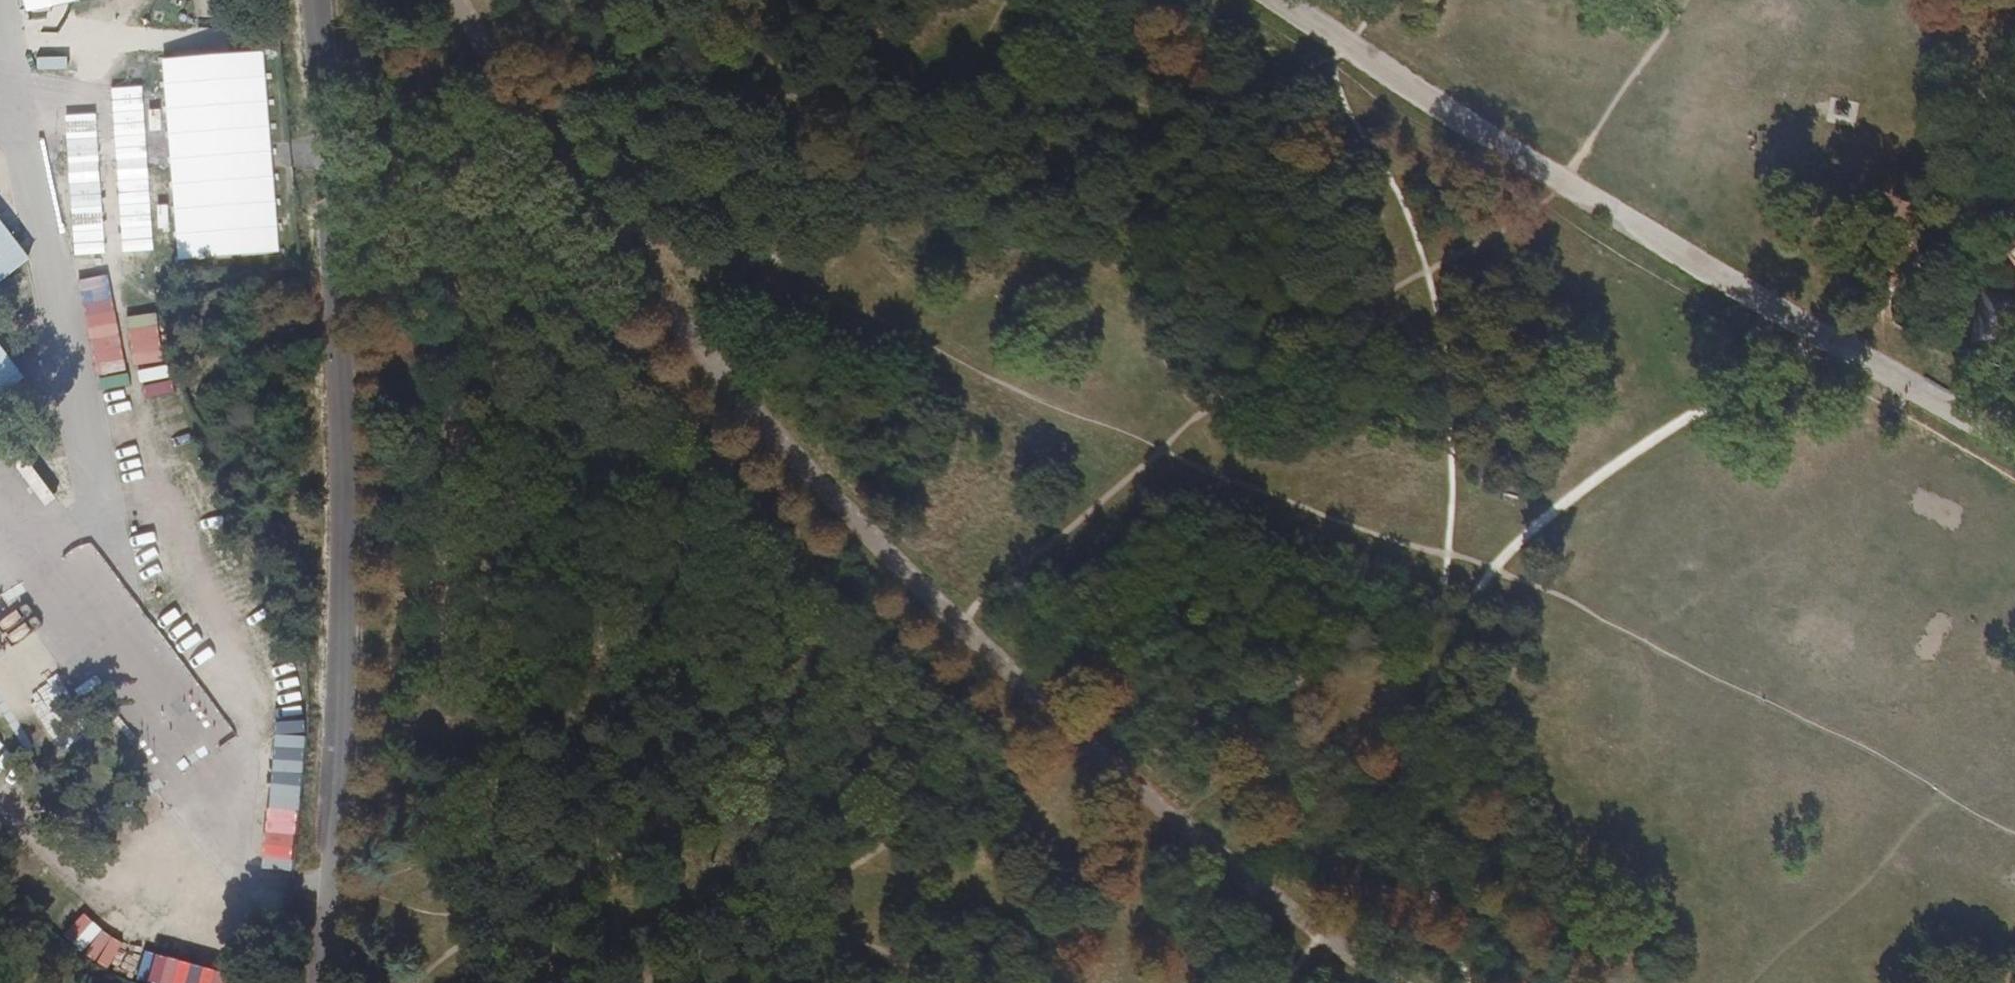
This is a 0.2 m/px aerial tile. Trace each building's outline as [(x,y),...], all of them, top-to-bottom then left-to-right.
[(2003,257),(2014,272),(2014,248),(2003,257)] [(2014,357),(2014,303),(1995,298),(1984,351),(2014,357)]
